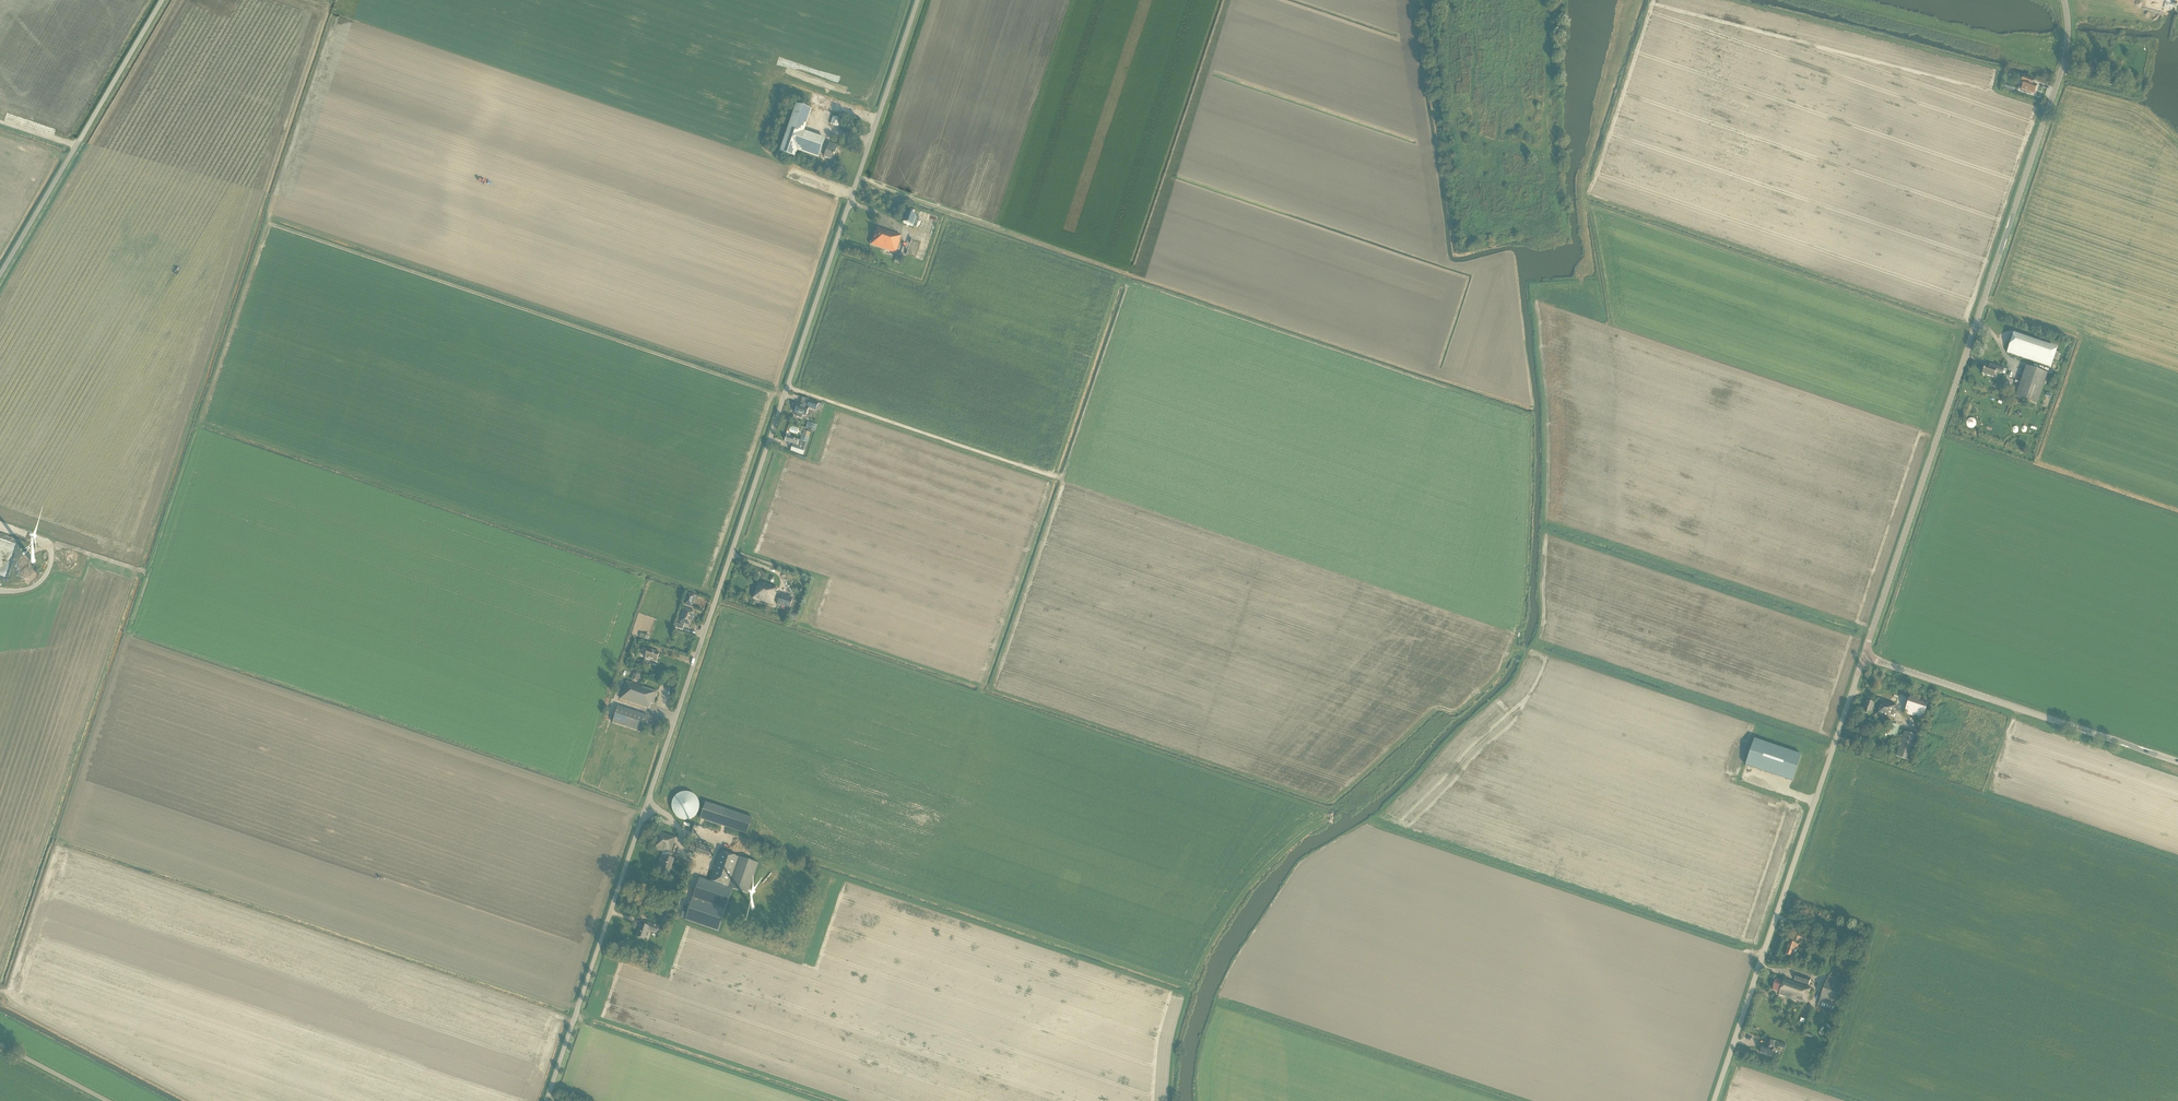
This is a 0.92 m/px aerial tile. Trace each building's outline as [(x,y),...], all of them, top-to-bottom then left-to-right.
[(2091,72),(2094,65),(2079,61),(2078,65),(2077,64),(2075,70),(2083,73),(2084,70),(2091,72)] [(2126,81),(2128,76),(2119,73),(2117,78),(2126,81)] [(2021,90),(2034,94),(2038,85),(2033,83),(2034,80),(2024,76),(2021,83),(2023,84),(2021,90)] [(804,131),(811,110),(796,105),(779,153),(795,158),(798,151),(819,158),(821,154),(824,155),(824,158),(833,161),(838,146),(829,143),(829,145),(824,143),(825,139),(804,131)] [(839,127),(842,119),(833,116),(831,123),(839,127)] [(903,223),(913,227),(917,217),(906,213),(903,223)] [(900,241),(901,235),(878,227),(878,228),(877,228),(876,232),(874,232),(870,245),(896,253),(901,241),(900,241)] [(907,255),(916,258),(921,243),(912,239),(907,255)] [(2051,367),(2057,349),(2013,335),(2007,352),(2051,367)] [(2006,374),(2007,370),(1990,364),(1989,367),(1985,365),(1982,373),(1994,377),(1996,371),(2003,373),(2006,374)] [(2026,366),(2016,397),(2037,404),(2048,373),(2026,366)] [(2047,407),(2052,395),(2046,393),(2042,405),(2047,407)] [(797,404),(795,412),(797,413),(796,417),(802,419),(803,415),(806,416),(809,408),(816,411),(819,403),(803,398),(800,405),(797,404)] [(812,430),(815,431),(817,425),(811,423),(809,428),(812,429),(812,430)] [(791,451),(803,455),(805,449),(804,449),(806,442),(799,440),(787,436),(785,441),(793,444),(791,451)] [(777,587),(759,581),(753,598),(773,605),(777,593),(775,592),(777,587)] [(692,607),(696,596),(688,593),(684,604),(692,607)] [(790,609),(793,598),(781,594),(777,604),(790,609)] [(677,623),(675,627),(683,630),(685,623),(690,625),(694,612),(685,609),(680,622),(681,622),(681,625),(677,623)] [(660,653),(648,649),(643,647),(642,651),(646,652),(645,658),(657,662),(660,653)] [(638,682),(641,675),(634,673),(632,679),(638,682)] [(654,704),(658,692),(627,682),(621,699),(649,709),(652,704),(654,704)] [(1904,713),(1923,720),(1930,701),(1910,694),(1904,713)] [(1862,713),(1871,716),(1891,723),(1895,711),(1894,711),(1896,704),(1879,699),(1877,705),(1875,704),(1866,701),(1862,713)] [(613,723),(642,733),(648,716),(618,706),(613,723)] [(1896,738),(1900,726),(1891,723),(1887,735),(1896,738)] [(1917,736),(1905,732),(1896,757),(1909,761),(1917,736)] [(1755,739),(1746,765),(1793,781),(1802,755),(1755,739)] [(699,801),(698,800),(698,799),(697,797),(696,797),(695,796),(694,795),(693,794),(692,794),(691,793),(690,793),(689,792),(687,792),(686,792),(685,792),(684,792),(682,793),(681,793),(680,793),(679,794),(678,795),(677,795),(676,796),(675,797),(675,798),(674,799),(673,800),(673,801),(672,802),(672,804),(672,805),(672,806),(672,807),(672,808),(672,810),(673,811),(673,812),(674,813),(674,814),(675,815),(676,816),(677,817),(678,818),(679,818),(680,819),(681,819),(682,820),(684,820),(685,820),(686,820),(687,820),(688,820),(690,820),(691,819),(692,819),(693,818),(694,818),(695,817),(696,816),(697,815),(697,814),(698,813),(699,812),(699,811),(699,810),(700,809),(700,808),(700,807),(700,805),(700,804),(700,803),(699,802),(699,801)] [(753,818),(706,802),(701,819),(747,835),(753,818)] [(674,843),(676,839),(660,833),(654,848),(665,852),(664,856),(663,856),(658,868),(670,873),(675,859),(671,858),(673,854),(672,854),(675,843),(674,843)] [(712,849),(693,842),(690,850),(709,857),(712,849)] [(720,851),(710,880),(733,888),(748,893),(758,864),(720,851)] [(693,899),(726,910),(733,888),(710,880),(700,877),(693,899)] [(719,931),(726,910),(693,899),(685,920),(719,931)] [(657,934),(660,926),(648,922),(647,927),(640,924),(636,937),(645,940),(648,931),(657,934)] [(1809,945),(1811,937),(1799,932),(1796,941),(1809,945)] [(1798,948),(1799,945),(1789,941),(1785,954),(1792,957),(1796,947),(1798,948)] [(1809,985),(1811,979),(1796,974),(1794,980),(1809,985)] [(1833,1011),(1845,979),(1829,974),(1818,1005),(1833,1011)] [(1784,980),(1783,980),(1777,978),(1773,990),(1779,992),(1779,994),(1804,1003),(1803,1005),(1806,1006),(1807,1004),(1811,993),(1810,993),(1811,988),(1784,979),(1784,980)] [(1760,1053),(1772,1056),(1774,1048),(1773,1047),(1774,1042),(1767,1040),(1766,1045),(1763,1044),(1760,1053)]
